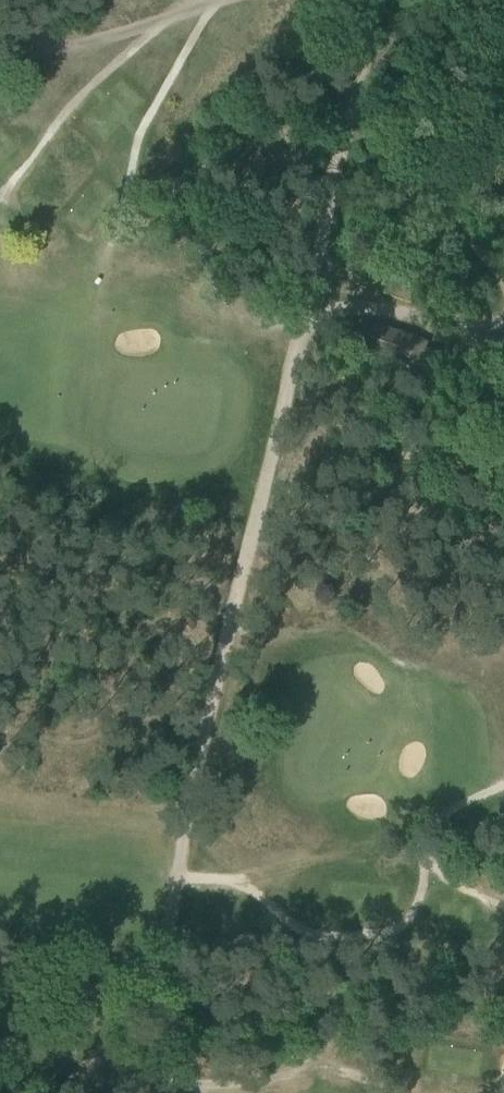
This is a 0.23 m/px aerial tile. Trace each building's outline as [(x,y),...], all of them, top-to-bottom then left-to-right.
[(422,364),(430,340),(364,318),(356,342),(422,364)]
